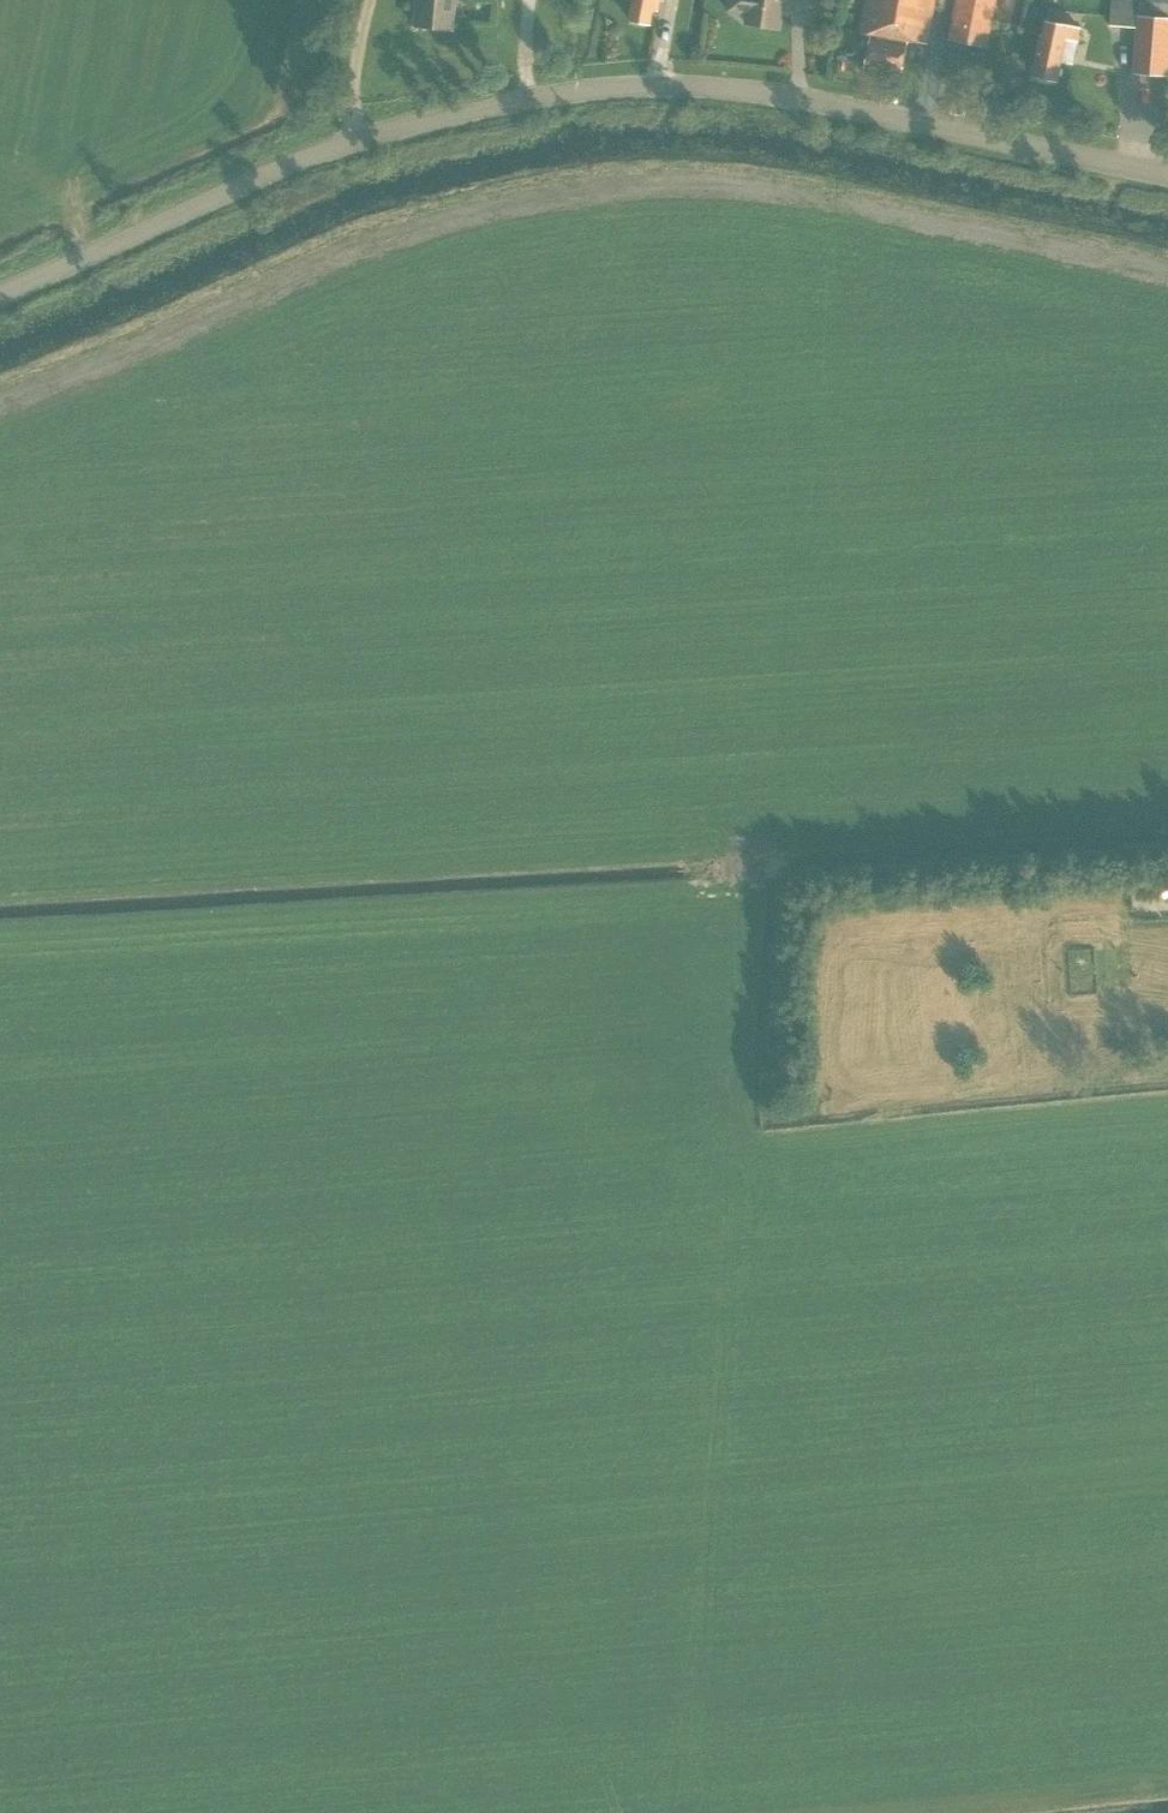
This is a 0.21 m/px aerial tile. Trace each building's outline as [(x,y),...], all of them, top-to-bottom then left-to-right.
[(456,0),(415,0),(413,24),(454,28),(456,0)] [(627,19),(649,23),(652,9),(656,10),(658,0),(631,0),(627,19)] [(723,11),(745,14),(744,22),(777,26),(781,0),(725,0),(723,11)] [(933,0),(864,0),(858,30),(870,32),(863,64),(899,71),(905,39),(925,42),(933,0)] [(994,0),(954,0),(947,37),(985,44),(994,0)] [(1039,0),(1034,0),(1032,11),(1049,14),(1052,3),(1039,0)] [(1150,0),(1110,0),(1108,25),(1134,27),(1131,72),(1167,75),(1167,59),(1167,1),(1150,0)] [(1076,41),(1079,27),(1043,19),(1040,32),(1030,75),(1055,80),(1064,38),(1076,41)] [(1092,950),(1064,952),(1067,998),(1096,996),(1092,950)]
